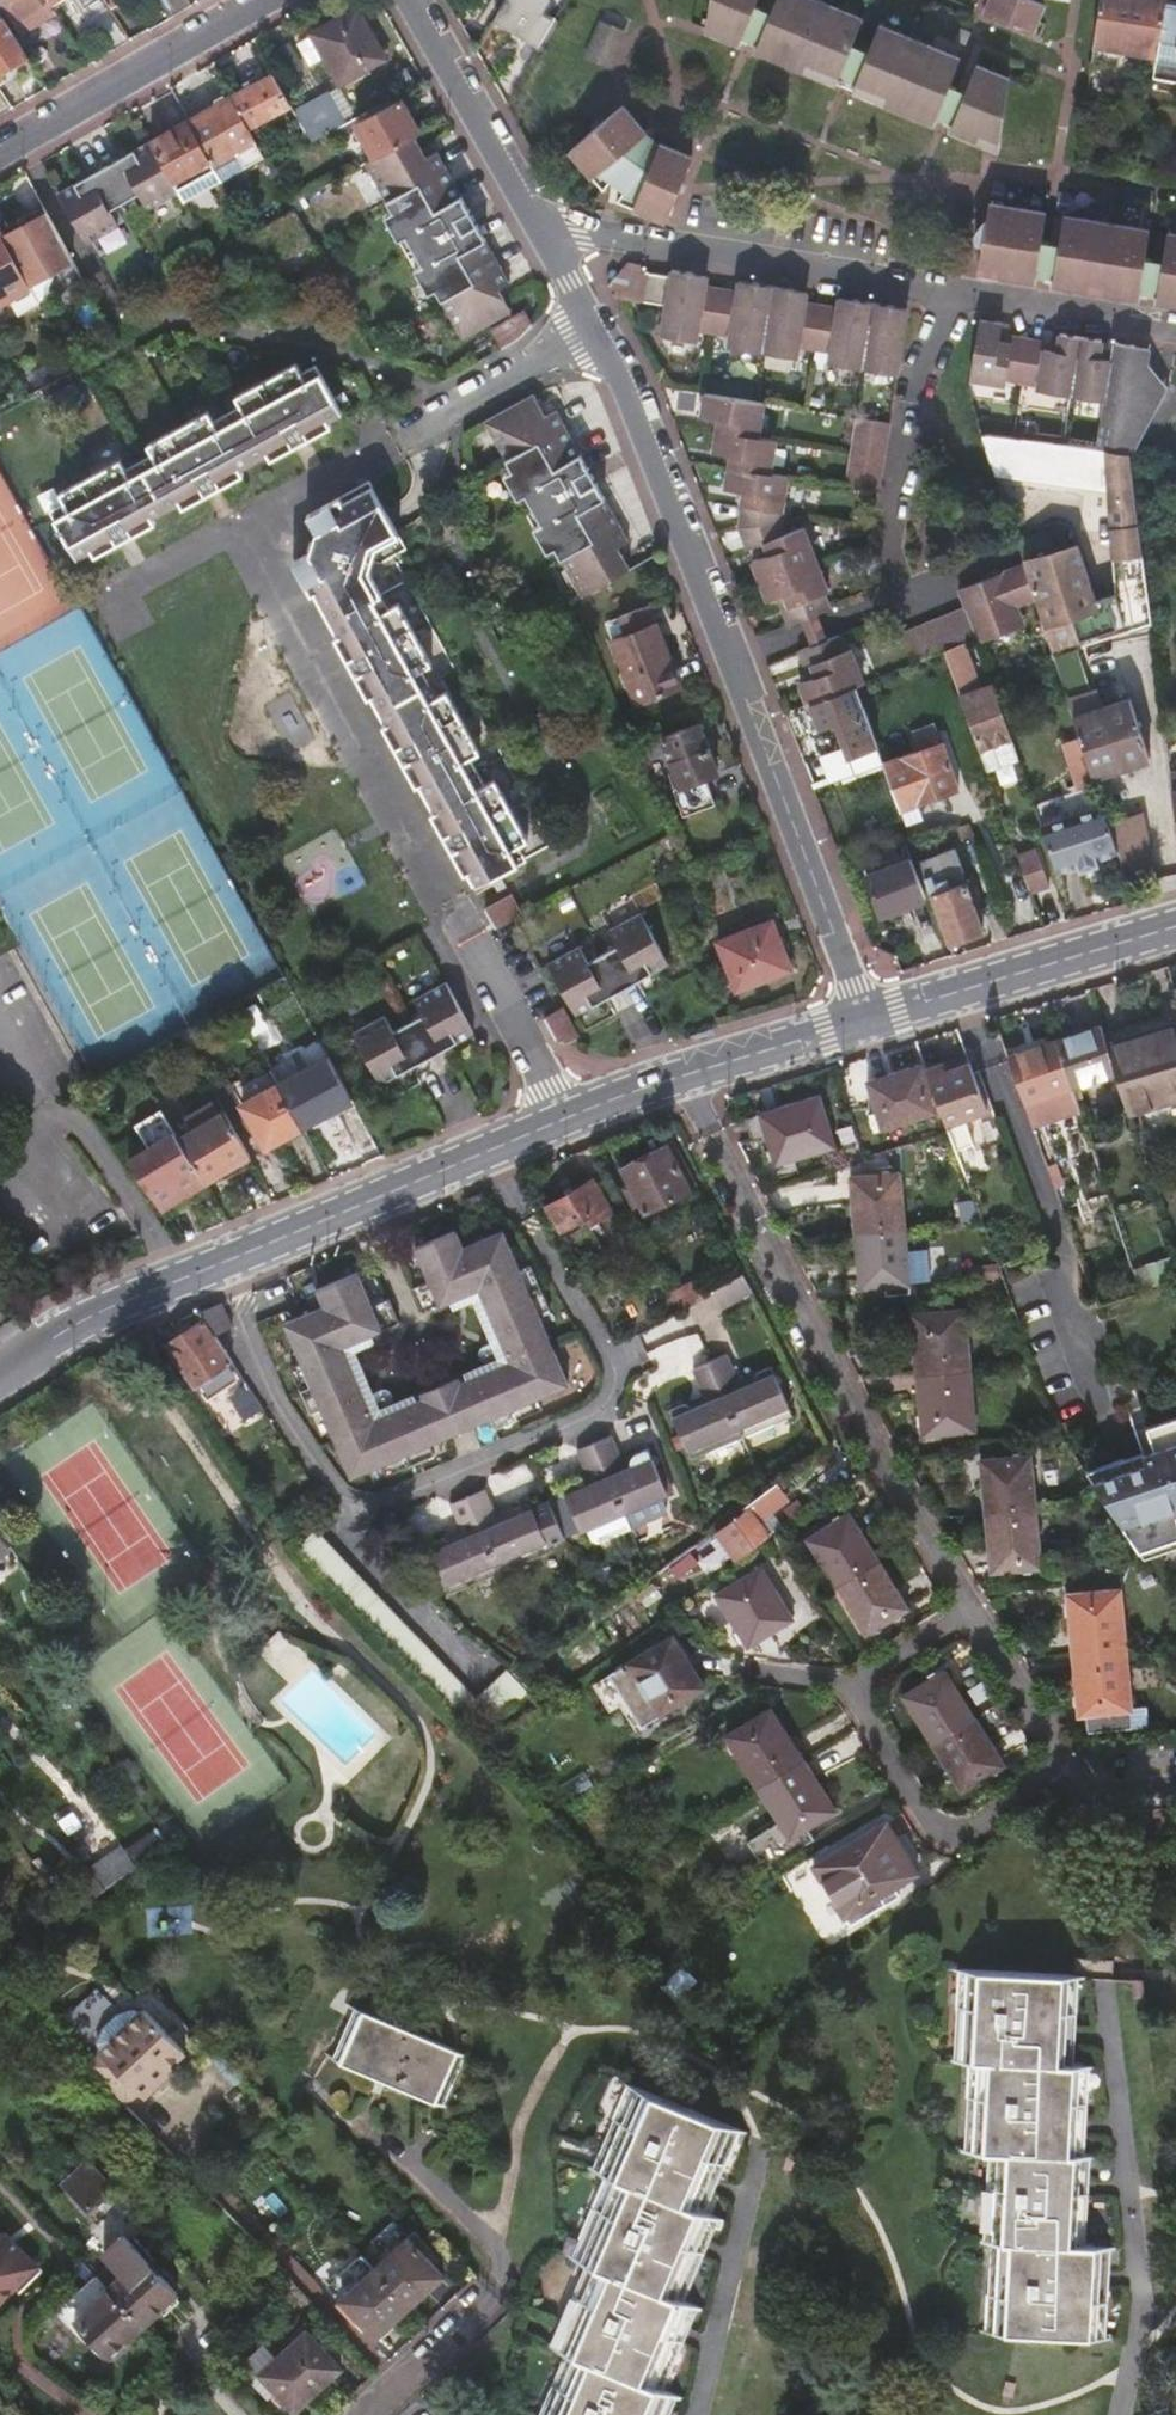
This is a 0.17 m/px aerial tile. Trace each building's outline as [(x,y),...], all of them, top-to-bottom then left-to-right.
[(47,0),(1,0),(17,26),(13,29),(18,36),(46,18),(39,6),(47,1),(47,0)] [(47,1),(53,10),(69,0),(47,0),(47,1)] [(110,8),(105,0),(71,0),(85,23),(110,8)] [(112,11),(121,6),(118,0),(105,0),(110,8),(112,11)] [(192,7),(187,0),(157,0),(170,20),(192,7)] [(494,25),(524,42),(537,50),(554,22),(541,15),(548,3),(542,0),(508,0),(494,25)] [(739,37),(753,5),(755,0),(709,0),(705,30),(737,43),(739,37)] [(838,75),(850,44),(861,18),(828,5),(824,13),(809,6),(812,0),(774,0),(770,12),(756,44),(754,50),(785,63),(789,55),(805,62),(838,75)] [(828,5),(816,0),(812,0),(809,6),(824,13),(828,5)] [(1035,24),(1042,6),(1028,0),(980,0),(975,12),(1016,29),(1030,35),(1035,24)] [(1095,26),(1092,52),(1090,61),(1152,70),(1152,68),(1153,61),(1161,11),(1163,0),(1099,0),(1095,26)] [(53,10),(47,1),(39,6),(46,18),(55,13),(53,10)] [(739,37),(756,44),(770,12),(753,5),(739,37)] [(310,33),(338,82),(383,56),(355,7),(310,33)] [(1161,11),(1153,61),(1152,68),(1175,71),(1175,14),(1161,11)] [(17,76),(14,70),(29,61),(0,15),(0,86),(17,76)] [(584,62),(608,72),(624,35),(599,24),(584,62)] [(867,51),(853,84),(851,89),(883,103),(886,95),(902,102),(898,109),(931,123),(933,116),(947,84),(958,58),(925,45),(922,53),(906,46),(909,38),(878,25),(867,51)] [(925,45),(909,38),(906,46),(922,53),(925,45)] [(507,73),(520,81),(537,50),(524,42),(507,73)] [(838,75),(837,77),(853,84),(867,51),(850,44),(838,75)] [(785,63),(801,69),(805,62),(789,55),(785,63)] [(835,83),(837,77),(838,75),(805,62),(801,69),(835,83)] [(963,91),(950,123),(948,129),(981,143),(984,135),(999,141),(1008,79),(974,65),(963,91)] [(231,97),(248,128),(269,116),(267,112),(272,109),(269,104),(284,95),(272,73),(265,78),(262,73),(248,81),(251,86),(231,97)] [(947,84),(933,116),(950,123),(963,91),(947,84)] [(343,123),(326,92),(293,110),(310,142),(343,123)] [(886,95),(883,103),(898,109),(902,102),(886,95)] [(255,140),(248,128),(231,97),(231,96),(188,119),(221,179),(242,166),(234,151),(255,140)] [(354,124),(372,157),(411,135),(418,131),(399,98),(354,124)] [(1099,101),(1085,99),(1084,108),(1098,110),(1099,101)] [(604,183),(605,181),(642,132),(619,105),(566,149),(588,177),(595,171),(604,183)] [(178,192),(184,201),(221,181),(221,179),(188,119),(149,140),(178,192)] [(605,181),(620,192),(656,143),(642,132),(605,181)] [(411,135),(372,157),(364,162),(396,219),(387,224),(396,240),(405,235),(420,263),(411,267),(420,283),(429,278),(461,337),(510,310),(498,288),(509,282),(475,223),(473,223),(467,212),(469,211),(435,151),(424,157),(411,135)] [(984,135),(981,143),(998,150),(999,141),(984,135)] [(147,208),(178,192),(149,140),(58,193),(85,242),(117,224),(109,209),(138,193),(147,208)] [(620,192),(619,193),(633,200),(630,208),(663,220),(688,156),(656,143),(620,192)] [(599,190),(604,183),(595,171),(588,177),(599,190)] [(633,200),(619,193),(613,201),(630,208),(633,200)] [(1003,268),(1001,277),(1036,283),(1038,277),(1043,242),(1047,215),(989,205),(985,227),(983,227),(979,236),(978,245),(983,246),(981,265),(1003,268)] [(250,232),(268,265),(311,241),(292,208),(250,232)] [(46,211),(2,235),(29,284),(73,260),(46,211)] [(1061,244),(1055,279),(1054,286),(1089,292),(1090,282),(1106,285),(1105,294),(1140,299),(1141,294),(1146,259),(1150,231),(1065,217),(1061,244)] [(30,286),(29,284),(2,235),(0,231),(0,303),(30,286)] [(1164,262),(1158,297),(1157,303),(1175,306),(1175,235),(1169,234),(1164,262)] [(1043,242),(1038,277),(1055,279),(1061,244),(1043,242)] [(1164,262),(1146,259),(1141,294),(1158,297),(1164,262)] [(606,285),(613,297),(640,302),(664,307),(659,335),(694,341),(696,329),(713,332),(731,335),(729,347),(761,353),(794,358),(797,346),(814,349),(830,352),(828,364),(862,370),(895,375),(902,328),(906,310),(893,308),(872,304),(851,301),(839,299),(837,311),(821,308),(803,305),(805,293),(792,291),(772,288),(751,284),(739,282),(737,294),(720,291),(702,289),(704,276),(692,274),(670,271),(669,277),(645,273),(637,265),(625,263),(606,285)] [(979,274),(1001,277),(1003,268),(981,265),(979,274)] [(1090,282),(1089,292),(1105,294),(1106,285),(1090,282)] [(491,329),(502,347),(519,338),(525,332),(531,323),(524,310),(491,329)] [(1005,381),(1023,384),(1029,342),(1011,339),(1010,345),(999,343),(1000,337),(1002,326),(979,322),(969,381),(1004,386),(1005,381)] [(1098,449),(1129,453),(1132,454),(1138,415),(1146,417),(1153,411),(1156,393),(1151,387),(1143,385),(1147,363),(1149,349),(1132,347),(1115,344),(1113,355),(1112,361),(1098,359),(1100,353),(1102,342),(1080,339),(1061,335),(1059,347),(1058,352),(1045,351),(1046,345),(1029,342),(1023,384),(1040,387),(1039,392),(1071,398),(1105,403),(1098,449)] [(91,550),(94,554),(155,520),(153,515),(178,501),(181,506),(241,472),(239,467),(267,452),(270,457),(329,424),(326,419),(341,411),(318,368),(303,377),(293,359),(232,393),(242,411),(217,425),(207,407),(146,441),(155,459),(130,473),(120,455),(59,489),(64,499),(51,505),(79,556),(91,550)] [(1138,415),(1132,454),(1167,388),(1147,363),(1143,385),(1151,387),(1156,393),(1153,411),(1146,417),(1138,415)] [(767,604),(778,600),(784,597),(788,609),(782,611),(789,628),(829,613),(823,596),(828,594),(816,564),(802,531),(785,538),(779,523),(787,477),(769,473),(774,440),(757,437),(762,403),(753,402),(703,393),(699,416),(717,418),(715,430),(712,451),(730,455),(727,466),(723,489),(741,492),(739,506),(741,506),(738,528),(738,529),(747,552),(764,546),(769,557),(752,564),(760,585),(767,604)] [(549,541),(580,596),(628,570),(617,550),(628,544),(596,485),(594,485),(587,473),(588,472),(556,413),(545,419),(533,397),(483,425),(515,482),(508,486),(516,501),(524,497),(540,526),(532,531),(541,546),(549,541)] [(844,486),(875,491),(886,423),(855,418),(849,453),(844,486)] [(1123,625),(1149,616),(1129,453),(1098,449),(1064,445),(1014,439),(987,436),(981,438),(991,469),(995,480),(1107,494),(1116,594),(1123,625)] [(453,853),(473,890),(521,865),(513,851),(530,842),(495,780),(479,789),(464,763),(481,753),(447,693),(431,702),(417,677),(433,667),(399,607),(383,616),(376,604),(382,600),(369,575),(363,573),(369,551),(375,553),(398,540),(367,485),(304,519),(314,537),(309,557),(294,565),(349,663),(354,661),(361,674),(356,677),(397,751),(402,748),(410,762),(404,765),(445,837),(450,835),(458,850),(453,853)] [(1023,566),(1024,570),(1028,584),(1035,604),(1050,651),(1100,634),(1091,602),(1074,549),(1023,566)] [(966,613),(950,619),(959,644),(975,638),(979,648),(1024,631),(1017,611),(1035,604),(1028,584),(1024,570),(959,595),(966,613)] [(1126,631),(1123,625),(1116,594),(1091,602),(1100,634),(1103,640),(1126,631)] [(636,703),(680,686),(651,606),(606,622),(636,703)] [(900,639),(909,665),(941,652),(941,651),(959,644),(950,619),(900,639)] [(800,686),(808,706),(855,687),(863,684),(851,653),(846,655),(840,639),(799,655),(805,671),(812,668),(816,679),(809,682),(800,686)] [(941,651),(941,652),(985,772),(986,772),(984,766),(991,763),(994,769),(1017,761),(1000,711),(991,685),(974,690),(959,644),(941,651)] [(1079,739),(1091,778),(1148,760),(1129,699),(1081,715),(1076,700),(1090,694),(1076,652),(1053,660),(1063,690),(1067,702),(1072,718),(1079,739)] [(805,671),(809,682),(816,679),(812,668),(805,671)] [(852,754),(876,745),(857,691),(803,712),(810,730),(840,719),(852,754)] [(660,737),(680,786),(716,772),(698,723),(660,737)] [(1078,791),(1093,785),(1091,778),(1079,739),(1062,744),(1069,767),(1070,767),(1078,791)] [(882,764),(899,809),(956,789),(940,745),(882,764)] [(984,766),(986,772),(994,769),(991,763),(984,766)] [(1115,854),(1101,808),(1093,785),(1078,791),(1047,801),(1033,806),(1036,816),(1052,862),(1056,873),(1071,868),(1072,874),(1102,865),(1100,859),(1115,854)] [(1028,791),(1033,806),(1047,801),(1043,787),(1028,791)] [(917,861),(929,896),(930,895),(947,944),(981,932),(953,849),(917,861)] [(1016,857),(1030,893),(1047,887),(1034,850),(1016,857)] [(879,914),(923,898),(910,859),(866,875),(879,914)] [(498,929),(526,914),(516,895),(488,910),(498,929)] [(575,1015),(667,964),(639,913),(607,931),(615,948),(588,963),(579,947),(547,965),(575,1015)] [(736,989),(789,969),(771,920),(717,941),(736,989)] [(352,1032),(380,1082),(472,1032),(445,981),(412,999),(421,1015),(393,1031),(384,1015),(352,1032)] [(238,1011),(260,1052),(271,1046),(249,1006),(238,1011)] [(556,1041),(579,1037),(564,1009),(545,1020),(556,1041)] [(1113,1071),(1126,1113),(1175,1098),(1175,1016),(1103,1037),(1113,1071)] [(1054,1043),(1068,1086),(1113,1071),(1103,1037),(1100,1029),(1054,1043)] [(1005,1051),(1006,1056),(1053,1041),(1052,1036),(1051,1035),(1004,1050),(1005,1051)] [(1053,1041),(1006,1056),(1022,1101),(1030,1123),(1076,1108),(1068,1086),(1054,1043),(1053,1041)] [(278,1084),(301,1126),(351,1098),(328,1056),(278,1084)] [(967,1060),(926,1073),(944,1123),(952,1145),(970,1138),(962,1117),(985,1110),(967,1060)] [(921,1068),(870,1082),(883,1128),(935,1112),(921,1068)] [(241,1104),(264,1146),(301,1126),(278,1084),(241,1104)] [(776,1162),(833,1145),(820,1097),(747,1118),(753,1141),(768,1136),(776,1162)] [(180,1141),(204,1181),(218,1173),(223,1181),(253,1162),(226,1113),(213,1122),(205,1109),(187,1120),(194,1133),(180,1141)] [(698,1183),(666,1125),(658,1130),(666,1144),(688,1188),(698,1183)] [(130,1157),(165,1215),(195,1197),(190,1189),(204,1181),(180,1141),(174,1131),(130,1157)] [(629,1182),(640,1205),(645,1214),(690,1190),(688,1188),(666,1144),(621,1168),(629,1182)] [(612,1190),(602,1173),(591,1180),(600,1197),(612,1190)] [(902,1175),(852,1178),(860,1290),(886,1288),(886,1295),(911,1294),(910,1286),(902,1175)] [(609,1211),(600,1197),(591,1180),(546,1205),(561,1232),(585,1218),(587,1223),(609,1211)] [(634,1208),(640,1205),(629,1182),(622,1186),(634,1208)] [(630,1247),(640,1240),(633,1227),(622,1234),(630,1247)] [(416,1392),(419,1399),(387,1413),(364,1422),(361,1413),(368,1410),(343,1346),(344,1345),(394,1324),(384,1301),(366,1309),(351,1274),(312,1291),(319,1309),(281,1326),(298,1365),(288,1370),(307,1416),(318,1411),(348,1481),(370,1472),(379,1468),(384,1478),(403,1470),(430,1458),(425,1447),(444,1439),(468,1428),(486,1420),(491,1431),(539,1411),(534,1400),(564,1387),(536,1318),(546,1313),(526,1266),(516,1271),(500,1233),(459,1249),(451,1231),(412,1248),(427,1282),(408,1290),(418,1313),(473,1290),(500,1354),(507,1350),(511,1359),(456,1383),(453,1376),(416,1392)] [(721,1306),(755,1287),(747,1270),(722,1284),(712,1290),(721,1306)] [(704,1295),(712,1290),(722,1284),(717,1274),(698,1285),(704,1295)] [(681,1307),(704,1295),(698,1285),(696,1281),(673,1293),(681,1307)] [(201,1321),(211,1336),(229,1328),(219,1304),(196,1314),(201,1321)] [(964,1313),(911,1317),(921,1437),(974,1433),(964,1313)] [(229,1363),(211,1336),(201,1321),(166,1345),(195,1387),(213,1374),(222,1387),(238,1376),(229,1364),(229,1363)] [(707,1361),(739,1438),(788,1417),(767,1368),(754,1374),(753,1382),(737,1388),(734,1382),(722,1354),(707,1361)] [(687,1460),(739,1438),(707,1361),(689,1368),(701,1396),(703,1403),(690,1409),(680,1405),(666,1411),(687,1460)] [(753,1382),(754,1374),(734,1382),(737,1388),(753,1382)] [(238,1376),(222,1387),(219,1389),(242,1422),(260,1409),(238,1376)] [(701,1396),(680,1405),(690,1409),(703,1403),(701,1396)] [(1085,1467),(1093,1478),(1150,1558),(1175,1547),(1175,1414),(1159,1419),(1163,1431),(1150,1435),(1156,1455),(1144,1458),(1125,1464),(1122,1456),(1085,1467)] [(1146,1423),(1150,1435),(1163,1431),(1159,1419),(1146,1423)] [(1149,1435),(1150,1435),(1146,1423),(1134,1427),(1141,1450),(1145,1449),(1153,1447),(1149,1435)] [(592,1441),(622,1512),(625,1511),(658,1497),(665,1493),(664,1492),(662,1487),(673,1482),(666,1465),(655,1470),(645,1448),(632,1453),(631,1454),(630,1456),(629,1457),(629,1458),(628,1459),(628,1461),(628,1462),(629,1464),(629,1465),(623,1467),(619,1459),(608,1434),(592,1441)] [(1141,1450),(1144,1458),(1156,1455),(1150,1435),(1149,1435),(1153,1447),(1145,1449),(1141,1450)] [(621,1512),(622,1512),(592,1441),(575,1448),(585,1473),(589,1482),(582,1485),(582,1484),(581,1483),(581,1482),(580,1482),(579,1481),(578,1480),(577,1480),(575,1479),(574,1479),(573,1479),(572,1479),(571,1479),(559,1484),(579,1530),(584,1528),(621,1512)] [(632,1453),(619,1459),(623,1467),(629,1465),(629,1464),(628,1462),(628,1461),(628,1459),(629,1458),(629,1457),(630,1456),(631,1454),(632,1453)] [(1122,1454),(1084,1466),(1085,1467),(1122,1456),(1122,1454)] [(979,1461),(989,1572),(1036,1569),(1026,1457),(979,1461)] [(585,1473),(572,1479),(573,1479),(574,1479),(575,1479),(577,1480),(578,1480),(579,1481),(580,1482),(581,1482),(581,1483),(582,1484),(582,1485),(589,1482),(585,1473)] [(676,1488),(673,1482),(662,1487),(664,1492),(676,1488)] [(512,1515),(496,1521),(493,1515),(483,1488),(466,1495),(498,1571),(548,1549),(545,1544),(562,1537),(546,1500),(530,1507),(527,1500),(514,1506),(512,1508),(511,1511),(511,1513),(512,1515)] [(466,1495),(449,1502),(460,1529),(462,1536),(446,1544),(439,1539),(425,1545),(445,1593),(498,1571),(466,1495)] [(658,1497),(625,1511),(631,1527),(664,1513),(658,1497)] [(717,1533),(735,1558),(750,1546),(741,1534),(756,1523),(746,1511),(717,1533)] [(621,1512),(584,1528),(589,1540),(595,1542),(628,1528),(621,1512)] [(804,1542),(862,1636),(905,1611),(847,1516),(804,1542)] [(462,1536),(460,1529),(439,1539),(446,1544),(462,1536)] [(321,1530),(300,1550),(486,1744),(535,1700),(512,1672),(481,1701),(321,1530)] [(0,1536),(0,1553),(8,1547),(0,1536)] [(1150,1558),(1154,1565),(1175,1555),(1175,1547),(1150,1558)] [(714,1595),(746,1649),(791,1623),(759,1569),(714,1595)] [(1083,1718),(1085,1735),(1145,1730),(1143,1710),(1129,1711),(1123,1653),(1117,1590),(1065,1595),(1071,1658),(1070,1658),(1076,1718),(1083,1718)] [(668,1635),(605,1673),(640,1730),(702,1692),(668,1635)] [(899,1697),(958,1793),(1000,1768),(942,1672),(899,1697)] [(817,1840),(809,1827),(829,1815),(771,1712),(726,1737),(774,1821),(747,1837),(766,1870),(793,1854),(817,1840)] [(820,1860),(858,1921),(876,1910),(872,1903),(917,1876),(884,1823),(820,1860)] [(1066,1952),(1066,1972),(1066,1973),(1103,1973),(1103,1952),(1066,1952)] [(993,2240),(992,2330),(1106,2330),(1107,2240),(1081,2239),(1082,2150),(1075,2149),(1077,2059),(1065,2059),(1066,1973),(1066,1972),(950,1971),(950,2058),(963,2057),(962,2148),(986,2149),(985,2241),(993,2240)] [(100,2054),(85,2068),(126,2111),(138,2098),(143,2103),(156,2089),(152,2085),(175,2062),(175,2063),(183,2055),(143,2014),(142,2015),(133,2012),(117,2018),(104,2030),(97,2045),(100,2054)] [(338,2063),(444,2108),(465,2054),(359,2012),(338,2063)] [(684,2108),(635,2087),(600,2171),(611,2175),(612,2176),(596,2215),(577,2260),(592,2265),(558,2348),(572,2354),(546,2414),(664,2414),(672,2396),(659,2390),(693,2308),(680,2302),(715,2218),(701,2212),(704,2203),(728,2147),(735,2130),(703,2117),(684,2108)] [(119,2199),(100,2179),(81,2197),(100,2216),(119,2199)] [(3,2299),(35,2268),(19,2250),(16,2253),(0,2235),(0,2302),(3,2299)] [(374,2269),(410,2307),(444,2276),(409,2237),(374,2269)] [(141,2257),(106,2289),(142,2326),(175,2294),(141,2257)] [(377,2337),(410,2307),(374,2269),(342,2299),(377,2337)] [(307,2301),(292,2285),(271,2304),(284,2321),(307,2301)] [(142,2326),(106,2289),(73,2319),(108,2357),(142,2326)] [(259,2378),(294,2414),(340,2371),(306,2333),(278,2359),(270,2351),(245,2373),(254,2383),(259,2378)]
